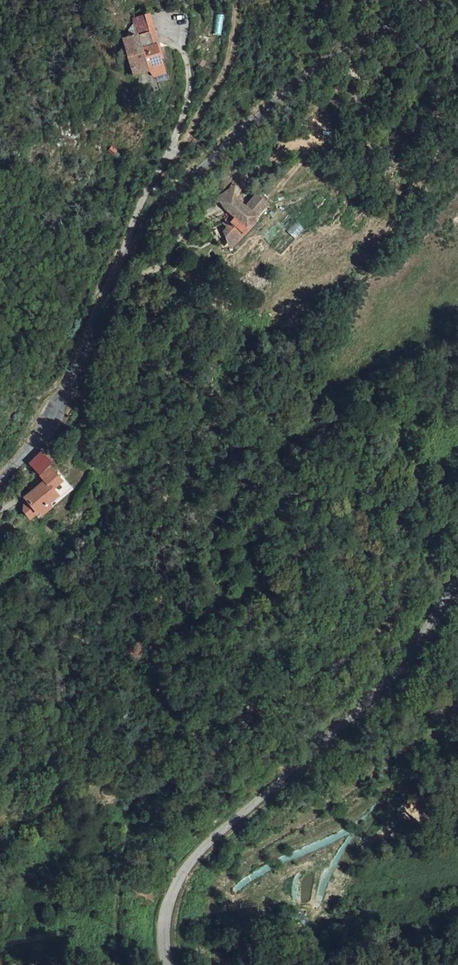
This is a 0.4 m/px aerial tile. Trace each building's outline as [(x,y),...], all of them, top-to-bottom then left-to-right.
[(132,19),(137,37),(154,32),(149,14),(132,19)] [(158,46),(154,32),(137,37),(141,51),(156,47),(158,46)] [(161,64),(156,47),(141,51),(137,37),(123,41),(133,75),(149,70),(152,69),(154,78),(165,75),(161,64)] [(234,197),(228,191),(218,203),(223,208),(234,197)] [(246,208),(238,201),(227,212),(233,218),(224,228),(228,231),(224,235),(228,246),(239,241),(269,206),(258,196),(246,208)] [(227,212),(238,201),(234,197),(223,208),(227,212)] [(41,475),(46,481),(51,486),(61,478),(50,466),(54,463),(43,451),(31,463),(41,475)] [(30,492),(31,493),(46,481),(41,475),(28,488),(30,492)] [(58,496),(51,486),(46,481),(31,493),(30,492),(25,497),(26,498),(25,498),(28,501),(23,506),(24,508),(24,510),(22,512),(24,513),(23,514),(30,521),(58,496)]
